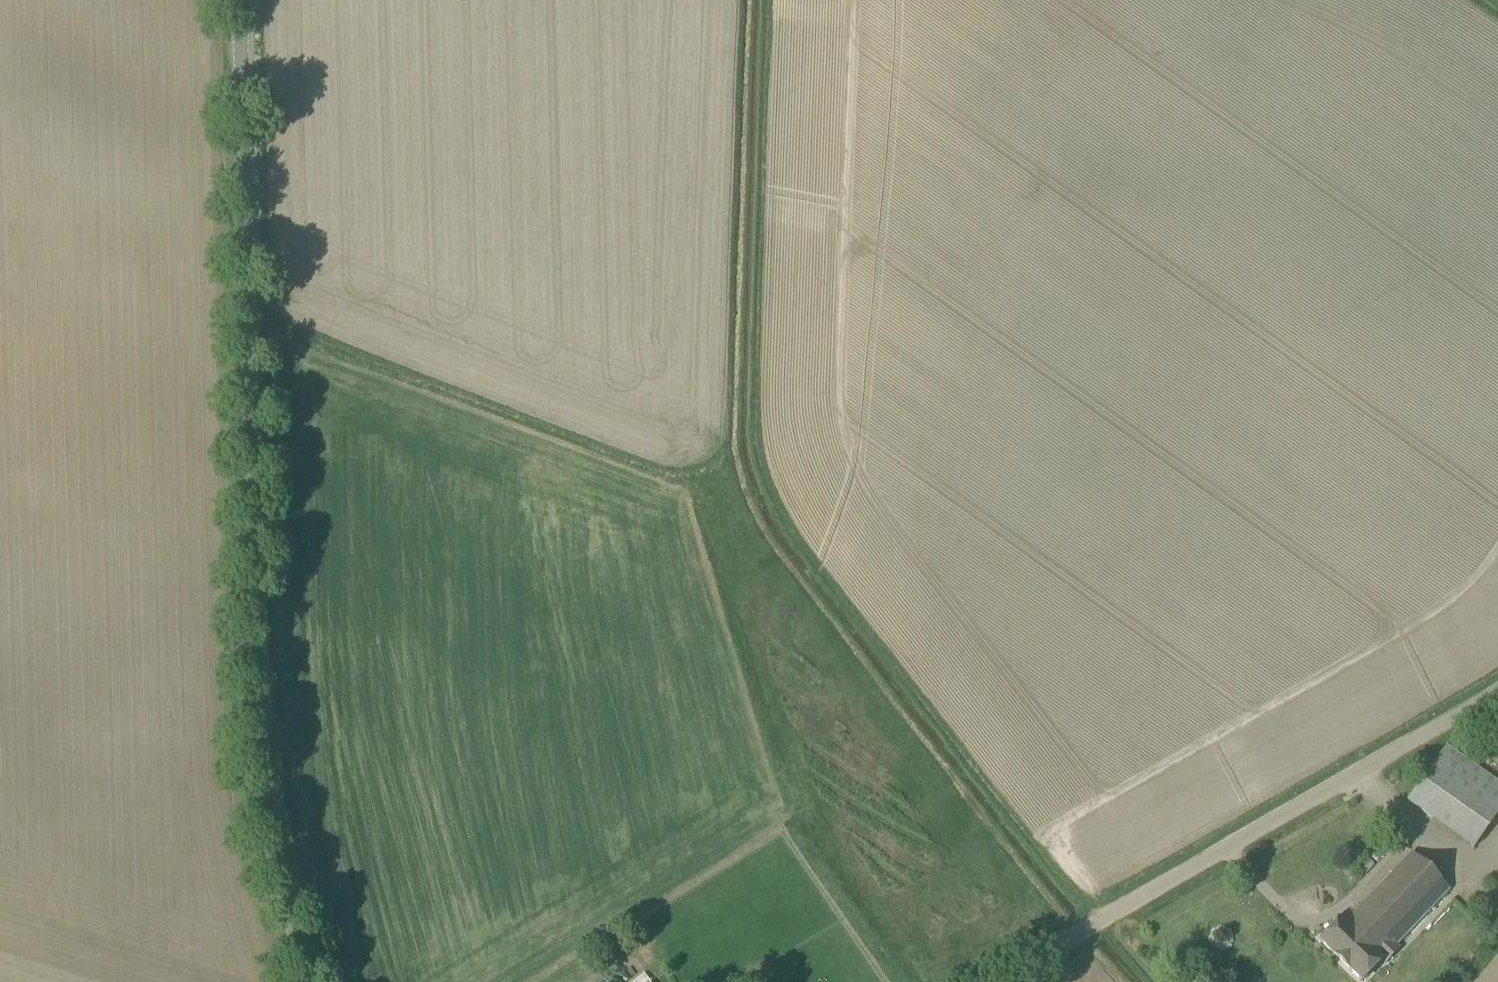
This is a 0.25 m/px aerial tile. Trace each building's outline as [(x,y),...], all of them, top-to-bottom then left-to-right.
[(1497,814),(1497,783),(1446,746),(1406,803),(1473,850),(1497,814)] [(1341,919),(1320,941),(1362,981),(1382,960),(1387,965),(1401,950),(1396,945),(1449,889),(1411,853),(1345,923),(1341,919)]
